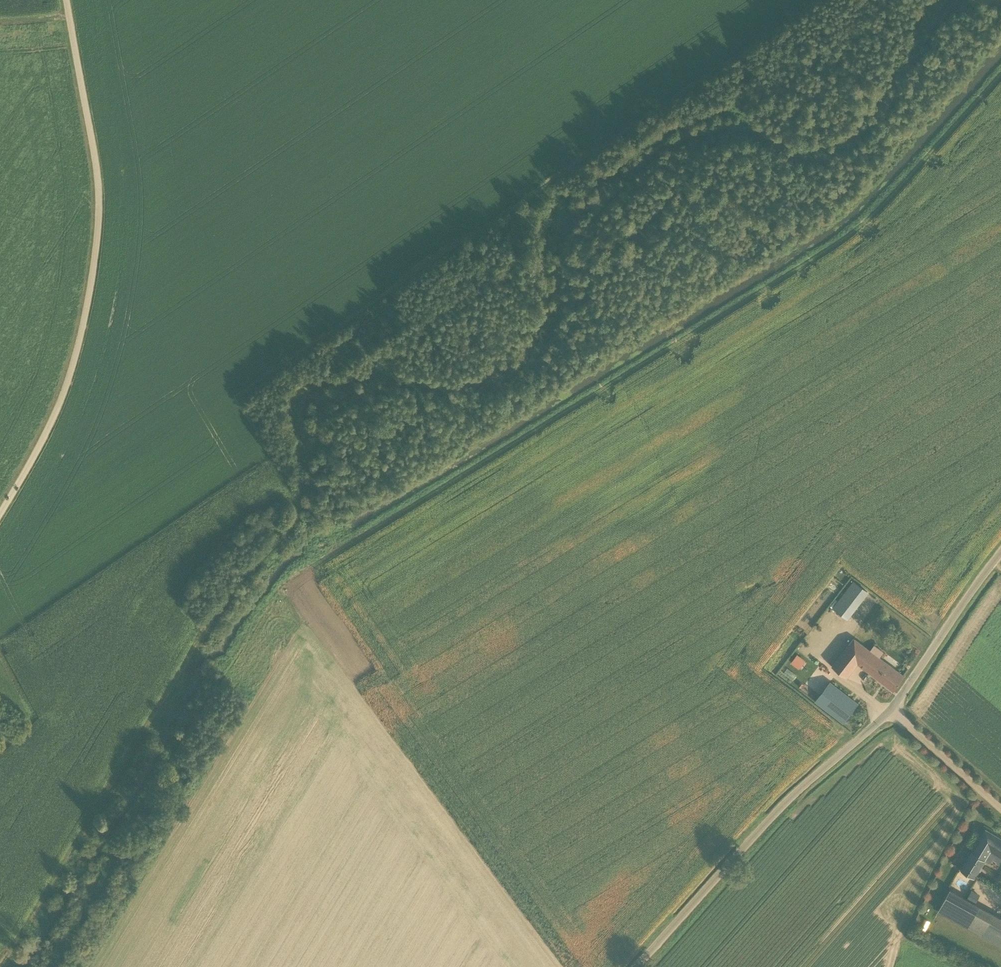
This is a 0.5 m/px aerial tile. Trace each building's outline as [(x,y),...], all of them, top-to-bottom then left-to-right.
[(848,619),(868,592),(855,582),(834,608),(848,619)] [(854,640),(844,632),(822,657),(832,666),(847,678),(858,664),(893,691),(905,676),(880,657),(884,653),(875,646),(871,651),(855,638),(854,640)] [(844,723),(859,704),(830,682),(816,701),(844,723)] [(985,828),(960,869),(974,878),(991,851),(1000,857),(1000,838),(985,828)] [(1000,945),(1000,920),(949,891),(938,910),(1000,945)]
